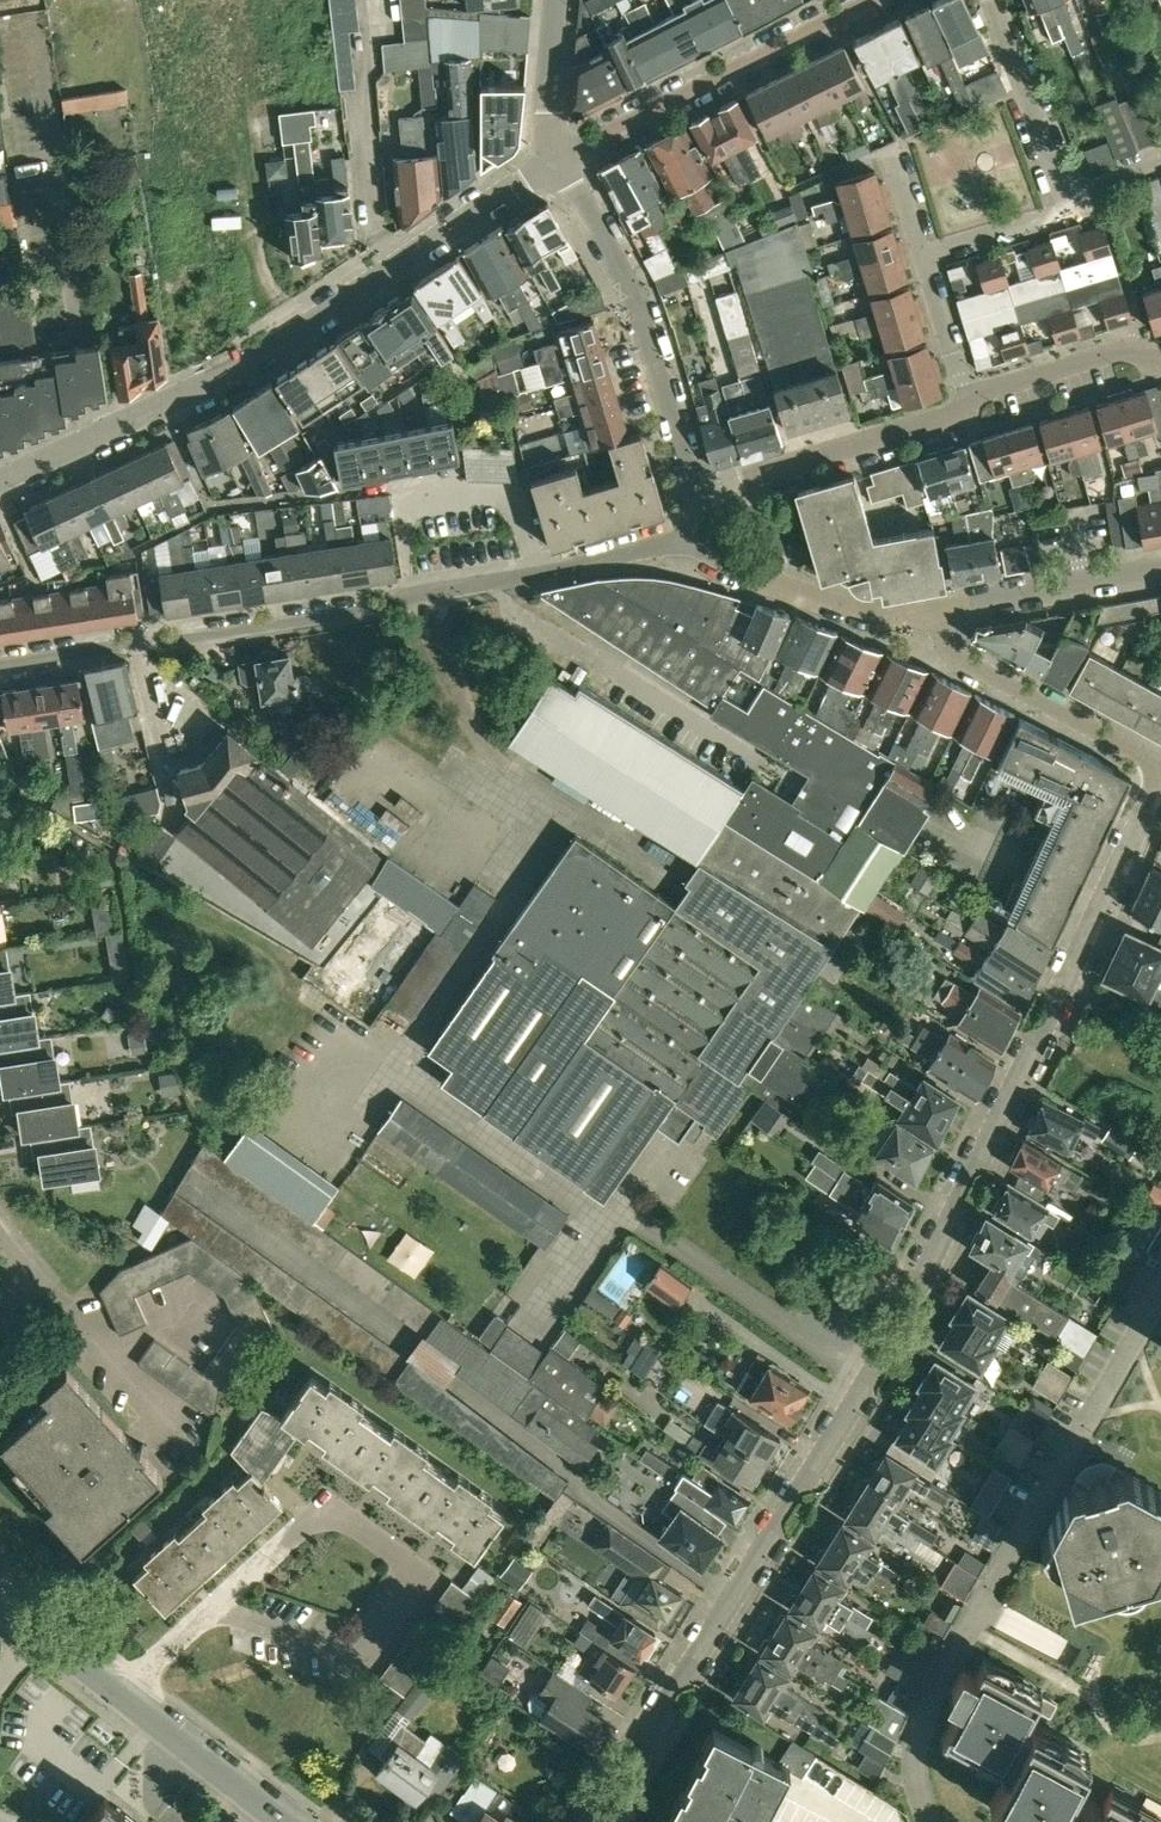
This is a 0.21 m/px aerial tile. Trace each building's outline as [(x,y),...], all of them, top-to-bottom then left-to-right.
[(401,1),(402,14),(425,11),(425,7),(424,0),(407,0),(401,1)] [(469,8),(516,4),(515,0),(468,0),(469,8)] [(584,1),(591,16),(610,6),(607,0),(585,0),(584,1)] [(610,6),(617,3),(623,14),(624,13),(633,8),(629,0),(607,0),(610,6)] [(684,61),(703,51),(681,4),(679,0),(666,0),(673,14),(664,19),(684,61)] [(724,41),(703,0),(679,0),(681,4),(703,51),(724,41)] [(724,41),(744,30),(729,0),(703,0),(724,41)] [(744,30),(749,27),(804,0),(729,0),(744,30)] [(979,31),(965,0),(941,0),(933,4),(961,63),(989,50),(980,31),(979,31)] [(1039,7),(1054,44),(1066,40),(1059,23),(1050,0),(1027,0),(1031,11),(1039,7)] [(1059,23),(1066,40),(1072,53),(1083,48),(1064,0),(1050,0),(1059,23)] [(1097,12),(1106,38),(1100,40),(1109,66),(1128,59),(1110,12),(1105,0),(1092,0),(1097,12)] [(1110,12),(1121,8),(1118,0),(1105,0),(1110,12)] [(359,14),(357,1),(331,3),(332,17),(359,14)] [(584,1),(579,3),(577,26),(592,18),(584,1)] [(664,71),(684,61),(664,19),(654,24),(643,3),(633,8),(664,71)] [(966,85),(930,6),(907,17),(928,64),(939,58),(964,112),(976,107),(975,106),(966,85)] [(428,37),(431,65),(431,73),(445,72),(450,115),(437,116),(445,193),(475,173),(469,114),(474,113),(470,69),(480,69),(480,48),(480,29),(480,26),(479,12),(425,7),(425,11),(427,24),(428,37)] [(622,30),(625,38),(645,81),(664,71),(633,8),(624,13),(629,23),(620,27),(622,30)] [(402,14),(403,27),(427,24),(425,11),(402,14)] [(479,12),(480,26),(506,28),(507,15),(507,14),(479,11),(479,12)] [(359,14),(332,17),(334,31),(337,62),(353,61),(349,29),(361,28),(359,14)] [(901,20),(877,32),(884,45),(886,44),(893,58),(889,59),(896,73),(897,73),(917,113),(928,108),(908,67),(921,61),(901,20)] [(606,22),(596,26),(607,49),(627,91),(645,81),(625,38),(622,30),(613,35),(609,27),(606,22)] [(403,27),(405,40),(428,37),(427,24),(403,27)] [(480,29),(480,48),(505,50),(506,28),(480,26),(480,29)] [(912,135),(925,129),(917,113),(897,73),(896,73),(889,59),(893,58),(886,44),(884,45),(877,32),(856,42),(876,83),(888,77),(901,104),(898,105),(912,135)] [(627,91),(607,49),(595,54),(585,33),(576,37),(568,110),(576,117),(627,91)] [(405,40),(382,42),(385,70),(418,66),(431,65),(428,37),(405,40)] [(846,47),(827,57),(847,98),(853,95),(858,107),(872,100),(846,47)] [(847,98),(827,57),(807,66),(833,120),(842,115),(836,104),(847,98)] [(1142,92),(1130,64),(1120,68),(1129,92),(1133,90),(1135,94),(1117,101),(1118,105),(1122,115),(1136,149),(1160,140),(1160,139),(1142,92)] [(821,126),(833,120),(807,66),(787,76),(808,118),(815,114),(821,126)] [(797,123),(808,118),(787,76),(768,85),(794,139),(803,134),(797,123)] [(482,84),(482,118),(523,118),(527,84),(519,84),(519,85),(504,85),(504,84),(496,84),(496,85),(491,85),(491,84),(482,84)] [(768,85),(748,95),(768,137),(777,132),(783,144),(794,139),(768,85)] [(127,87),(62,97),(64,113),(118,105),(117,99),(128,97),(127,87)] [(736,99),(720,108),(722,112),(717,114),(726,134),(724,135),(731,149),(736,147),(740,156),(738,157),(741,161),(739,162),(743,172),(745,171),(750,180),(761,175),(747,146),(743,148),(741,145),(755,137),(736,99)] [(1118,105),(1098,114),(1102,123),(1116,158),(1136,149),(1122,115),(1118,105)] [(280,131),(309,127),(317,126),(315,112),(279,116),(280,131)] [(710,118),(708,113),(691,122),(710,160),(727,151),(729,155),(725,157),(739,186),(750,180),(745,171),(743,172),(739,162),(741,161),(738,157),(740,156),(736,147),(731,149),(724,135),(726,134),(717,114),(710,118)] [(423,115),(412,116),(421,207),(423,210),(442,196),(437,153),(427,153),(423,115)] [(421,207),(412,116),(400,117),(403,156),(393,157),(398,212),(404,225),(423,210),(421,207)] [(482,118),(482,169),(516,147),(521,139),(523,118),(482,118)] [(685,125),(666,135),(704,207),(714,202),(701,178),(710,173),(685,125)] [(282,145),(298,143),(311,142),(309,127),(280,131),(282,145)] [(666,135),(647,145),(673,194),(683,189),(695,212),(702,227),(712,222),(704,207),(666,135)] [(1086,149),(1093,167),(1115,158),(1108,140),(1086,149)] [(314,172),(311,142),(298,143),(301,173),(314,172)] [(663,194),(639,148),(620,158),(658,229),(668,224),(655,199),(663,194)] [(315,179),(317,195),(323,242),(342,240),(342,234),(352,233),(347,185),(342,186),(341,178),(345,178),(343,157),(331,158),(333,176),(315,178),(315,179)] [(620,158),(600,169),(623,214),(621,215),(631,234),(643,227),(647,235),(658,229),(620,158)] [(14,196),(10,170),(0,172),(0,199),(14,196)] [(824,212),(824,213),(889,193),(885,180),(879,181),(876,171),(838,182),(843,200),(839,202),(833,199),(811,205),(813,214),(824,212)] [(323,249),(323,242),(317,195),(315,179),(302,181),(305,211),(287,213),(292,255),(294,257),(300,259),(309,258),(314,254),(314,250),(323,249)] [(1147,181),(1139,184),(1145,203),(1154,200),(1147,181)] [(824,213),(827,222),(840,218),(843,213),(847,212),(852,231),(890,220),(887,208),(893,207),(889,193),(824,213)] [(17,224),(12,197),(0,199),(0,227),(17,224)] [(526,215),(523,217),(542,251),(557,244),(567,263),(578,257),(549,202),(537,209),(534,207),(526,212),(526,215)] [(732,213),(712,222),(726,251),(746,243),(732,213)] [(510,224),(508,226),(531,271),(537,268),(550,292),(561,287),(542,251),(523,217),(520,219),(518,217),(511,221),(510,224)] [(813,274),(797,221),(791,224),(776,230),(746,243),(726,251),(724,252),(729,269),(737,265),(788,431),(850,412),(808,276),(813,274)] [(1089,259),(1060,268),(1066,288),(1118,272),(1104,226),(1081,233),(1089,259)] [(503,227),(484,240),(524,319),(525,319),(530,330),(543,326),(517,279),(527,274),(503,227)] [(841,269),(842,271),(906,252),(902,238),(897,240),(894,229),(855,240),(860,259),(857,260),(850,258),(828,264),(830,273),(841,269)] [(1051,238),(1052,242),(1054,249),(1070,244),(1066,234),(1051,238)] [(524,319),(484,240),(466,252),(489,295),(497,290),(508,311),(515,324),(524,319)] [(1038,275),(1009,284),(1015,304),(1066,288),(1060,268),(1054,249),(1052,242),(1030,248),(1038,275)] [(667,248),(645,259),(656,279),(677,268),(667,248)] [(1000,254),(1001,257),(1003,264),(1018,260),(1015,250),(1000,254)] [(5,451),(4,445),(26,441),(25,435),(47,432),(46,425),(67,422),(65,410),(87,407),(86,400),(108,396),(99,342),(38,351),(22,252),(0,256),(0,452),(5,451)] [(724,252),(705,261),(710,277),(729,269),(724,252)] [(910,264),(906,252),(842,271),(845,280),(857,277),(860,271),(864,270),(869,288),(908,277),(905,265),(910,264)] [(457,256),(435,271),(459,307),(470,299),(485,322),(494,316),(457,256)] [(957,299),(963,320),(1015,304),(1009,284),(1003,264),(1001,257),(978,264),(986,291),(957,299)] [(710,277),(705,261),(684,269),(690,285),(710,277)] [(967,275),(964,265),(948,270),(951,280),(967,275)] [(1152,268),(1156,279),(1160,282),(1160,265),(1152,268)] [(677,268),(656,279),(658,279),(663,295),(690,285),(684,269),(683,266),(677,268)] [(131,272),(133,289),(144,287),(141,270),(131,272)] [(453,345),(465,337),(449,313),(459,307),(435,271),(414,286),(453,345)] [(1118,272),(1066,288),(1072,308),(1101,299),(1110,327),(1132,320),(1118,272)] [(856,318),(859,328),(923,309),(919,296),(914,297),(911,286),(872,298),(878,317),(873,318),(868,315),(856,318)] [(138,322),(147,381),(153,378),(156,379),(163,376),(164,373),(166,372),(158,315),(148,316),(144,287),(133,289),(138,322)] [(1144,292),(1156,330),(1160,329),(1160,287),(1144,292)] [(1015,304),(1021,324),(1050,315),(1058,342),(1081,335),(1078,328),(1072,308),(1066,288),(1015,304)] [(389,306),(387,308),(418,354),(431,345),(441,360),(452,352),(411,292),(403,298),(402,297),(399,299),(397,297),(387,303),(389,306)] [(736,292),(717,298),(741,377),(760,371),(736,292)] [(569,303),(575,314),(577,318),(606,309),(602,293),(569,303)] [(556,321),(575,314),(569,303),(550,311),(556,321)] [(1027,344),(1021,324),(1015,304),(963,320),(969,339),(997,331),(1006,359),(1030,351),(1027,344)] [(362,321),(360,322),(394,371),(418,354),(387,308),(384,310),(381,308),(376,312),(374,315),(371,317),(372,319),(364,324),(362,321)] [(923,309),(859,328),(862,337),(873,334),(876,328),(880,327),(886,347),(925,335),(922,323),(927,322),(923,309)] [(555,332),(558,341),(559,347),(540,352),(543,362),(602,345),(595,320),(555,332)] [(132,388),(137,390),(144,387),(145,382),(147,381),(138,322),(120,325),(122,342),(113,343),(120,394),(132,388)] [(336,339),(365,381),(369,387),(394,371),(360,322),(336,339)] [(1094,323),(1078,328),(1081,335),(1082,339),(1097,334),(1094,323)] [(365,381),(336,339),(335,340),(329,344),(316,352),(344,394),(365,381)] [(1030,351),(1031,355),(1046,350),(1043,339),(1027,344),(1030,351)] [(498,372),(516,368),(509,340),(491,344),(498,372)] [(864,379),(867,389),(940,367),(936,354),(932,355),(928,344),(889,355),(895,374),(891,375),(885,373),(864,379)] [(602,345),(543,362),(538,364),(545,386),(569,379),(609,367),(602,345)] [(296,365),(323,408),(344,394),(316,352),(315,353),(309,357),(296,365)] [(492,352),(469,367),(477,380),(479,379),(482,393),(485,409),(504,406),(492,352)] [(975,359),(979,371),(994,366),(990,355),(975,359)] [(850,393),(866,389),(858,360),(842,364),(850,393)] [(323,408),(296,365),(295,366),(289,370),(275,379),(303,421),(323,408)] [(554,398),(557,408),(570,404),(576,402),(616,391),(609,367),(569,379),(573,392),(554,398)] [(940,367),(877,386),(880,396),(888,394),(891,408),(904,405),(942,394),(939,382),(944,380),(940,367)] [(502,388),(516,385),(513,372),(499,375),(502,388)] [(742,381),(763,453),(783,447),(779,434),(770,404),(761,374),(753,376),(742,380),(742,381)] [(426,375),(419,380),(421,391),(434,388),(426,375)] [(697,406),(715,466),(739,459),(715,377),(699,382),(706,404),(697,406)] [(272,381),(253,394),(293,462),(304,454),(290,432),(301,425),(272,381)] [(743,459),(763,453),(742,381),(725,387),(733,414),(730,415),(743,459)] [(410,386),(398,394),(403,402),(415,393),(410,386)] [(1121,391),(1139,455),(1149,452),(1146,442),(1139,437),(1138,434),(1155,429),(1157,434),(1160,433),(1160,394),(1147,398),(1145,391),(1134,394),(1132,388),(1121,391)] [(576,402),(570,404),(573,414),(579,412),(583,426),(622,414),(616,391),(576,402)] [(1129,458),(1139,455),(1121,391),(1107,395),(1108,402),(1097,405),(1108,443),(1127,437),(1128,442),(1126,447),(1129,458)] [(533,406),(529,392),(510,397),(514,411),(533,406)] [(373,393),(360,401),(366,410),(378,402),(373,393)] [(283,468),(293,462),(253,394),(233,407),(261,450),(269,445),(283,468)] [(388,400),(377,408),(382,416),(394,408),(388,400)] [(570,404),(557,408),(560,417),(573,414),(570,404)] [(1076,405),(1064,409),(1082,472),(1084,478),(1103,473),(1095,447),(1100,446),(1089,408),(1078,411),(1076,405)] [(352,407),(339,415),(345,424),(357,416),(352,407)] [(230,409),(209,419),(228,460),(242,454),(260,493),(273,491),(254,449),(249,451),(230,409)] [(1064,409),(1050,413),(1052,419),(1040,422),(1051,460),(1070,454),(1072,459),(1068,465),(1071,475),(1082,472),(1064,409)] [(366,410),(354,418),(360,426),(372,418),(366,410)] [(583,426),(564,431),(571,456),(590,450),(609,445),(629,438),(622,414),(583,426)] [(228,460),(209,419),(190,428),(194,436),(187,439),(202,472),(215,466),(228,460)] [(452,419),(428,424),(435,463),(437,463),(449,460),(460,458),(452,419)] [(428,424),(404,429),(412,467),(414,467),(427,465),(435,463),(428,424)] [(1031,425),(1007,432),(1022,482),(1033,479),(1029,466),(1042,462),(1031,425)] [(404,429),(381,433),(389,472),(391,472),(404,469),(412,467),(404,429)] [(1022,482),(1007,432),(984,439),(985,440),(970,444),(981,481),(1009,472),(1013,485),(1022,482)] [(381,433),(358,438),(365,477),(366,476),(366,477),(389,472),(381,433)] [(576,467),(531,480),(551,547),(665,514),(641,434),(629,438),(609,445),(619,479),(582,489),(576,467)] [(325,437),(317,442),(324,455),(331,450),(330,445),(325,437)] [(358,438),(334,442),(341,481),(365,477),(358,438)] [(168,445),(145,455),(169,508),(173,517),(182,513),(186,511),(189,509),(186,503),(180,490),(173,493),(171,488),(184,482),(168,445)] [(465,480),(484,481),(480,446),(461,446),(465,480)] [(499,446),(480,446),(484,481),(502,481),(499,446)] [(502,481),(521,482),(513,446),(499,446),(502,481)] [(962,484),(974,480),(964,447),(955,450),(954,446),(941,450),(954,492),(964,488),(962,484)] [(929,457),(919,461),(929,494),(937,491),(944,518),(954,516),(961,515),(957,500),(954,492),(941,450),(928,454),(929,457)] [(322,454),(296,466),(306,488),(337,485),(322,454)] [(160,512),(169,508),(145,455),(121,466),(137,503),(152,496),(160,512)] [(1144,472),(1140,458),(1121,463),(1124,477),(1144,472)] [(923,496),(913,461),(872,473),(875,483),(867,485),(872,501),(902,493),(907,508),(924,503),(925,502),(923,496)] [(121,466),(97,477),(121,530),(131,526),(124,509),(137,503),(121,466)] [(289,490),(306,488),(296,466),(281,473),(289,490)] [(1136,506),(1134,495),(1117,497),(1122,525),(1126,547),(1160,541),(1160,492),(1160,487),(1158,472),(1137,475),(1139,489),(1148,488),(1151,504),(1136,506)] [(933,527),(872,538),(854,476),(799,493),(823,575),(826,576),(847,569),(849,576),(849,578),(850,581),(852,583),(853,585),(855,587),(857,588),(859,589),(861,590),(864,591),(866,591),(869,591),(871,591),(872,591),(871,587),(884,585),(884,595),(943,584),(933,527)] [(97,477),(74,487),(91,525),(105,518),(116,543),(125,539),(121,530),(97,477)] [(74,487),(50,498),(75,551),(78,559),(87,554),(77,531),(91,525),(74,487)] [(359,514),(392,509),(390,495),(357,500),(359,514)] [(967,497),(957,500),(961,515),(967,514),(967,513),(970,512),(967,497)] [(15,521),(30,554),(43,548),(42,547),(55,541),(57,545),(51,548),(61,570),(79,562),(78,559),(75,551),(50,498),(25,509),(28,515),(15,521)] [(346,520),(343,501),(332,502),(335,519),(336,522),(346,520)] [(967,514),(978,579),(991,577),(991,574),(1000,572),(993,531),(995,518),(994,508),(970,512),(967,513),(967,514)] [(182,513),(173,517),(177,526),(185,522),(190,520),(186,511),(182,513)] [(230,544),(234,544),(243,601),(269,597),(263,557),(247,559),(245,542),(242,524),(231,526),(230,511),(225,512),(230,544)] [(978,579),(967,514),(961,515),(954,516),(958,542),(947,544),(953,580),(964,579),(965,581),(978,579)] [(0,518),(0,569),(19,560),(13,546),(6,550),(3,544),(10,541),(0,518)] [(329,546),(313,549),(320,589),(345,585),(336,526),(336,522),(335,519),(325,521),(329,546)] [(371,581),(397,577),(388,520),(378,521),(380,538),(365,540),(371,581)] [(371,581),(365,540),(349,542),(348,538),(354,538),(352,524),(346,524),(336,526),(345,585),(371,581)] [(180,531),(183,552),(192,608),(217,605),(211,565),(196,567),(194,550),(190,526),(180,531)] [(172,566),(176,565),(176,570),(160,572),(160,577),(145,579),(150,613),(165,610),(166,612),(192,608),(183,552),(180,531),(167,537),(168,544),(172,566)] [(305,533),(285,536),(294,593),(320,589),(313,549),(307,550),(305,533)] [(263,557),(269,597),(293,593),(285,536),(276,537),(278,555),(263,557)] [(211,565),(217,605),(243,601),(234,544),(230,544),(224,545),(227,562),(211,565)] [(1033,570),(1025,546),(1001,550),(1006,574),(1033,570)] [(106,575),(107,583),(112,622),(146,617),(139,570),(106,575)] [(694,586),(678,583),(669,580),(659,579),(622,578),(613,579),(601,580),(542,591),(542,595),(713,708),(731,717),(815,768),(789,811),(748,786),(724,819),(861,906),(863,907),(893,863),(894,864),(902,851),(928,811),(922,808),(937,786),(764,682),(747,709),(723,694),(739,668),(733,663),(744,638),(727,629),(740,599),(718,593),(704,589),(694,586)] [(71,596),(76,627),(112,622),(107,583),(70,588),(71,596)] [(76,627),(71,596),(70,588),(49,592),(50,599),(55,631),(76,627)] [(5,599),(10,638),(55,631),(50,599),(49,592),(35,594),(5,599)] [(1103,608),(1097,625),(1160,615),(1160,602),(1160,597),(1103,608)] [(0,599),(0,639),(10,638),(5,599),(0,599)] [(754,614),(744,638),(733,663),(739,668),(760,680),(790,614),(758,605),(754,614)] [(1042,676),(1062,686),(1086,645),(1089,646),(1094,631),(1088,629),(1095,609),(1073,613),(1062,633),(1055,645),(1052,652),(1054,652),(1042,676)] [(784,693),(818,624),(796,615),(778,655),(789,660),(775,688),(784,693)] [(1027,621),(977,629),(972,638),(988,646),(989,645),(1010,656),(1009,658),(1029,668),(1030,667),(1040,672),(1039,674),(1042,676),(1054,652),(1052,652),(1055,645),(1050,643),(1046,651),(1035,646),(1043,629),(1027,621)] [(837,632),(818,624),(784,693),(793,698),(802,679),(807,667),(819,672),(837,632)] [(833,680),(825,698),(818,712),(826,717),(863,643),(841,634),(822,675),(833,680)] [(856,709),(844,704),(852,687),(863,692),(882,652),(863,643),(826,717),(835,723),(847,728),(856,709)] [(264,697),(281,695),(297,692),(298,696),(308,694),(340,712),(350,699),(319,679),(318,680),(306,673),(293,675),(289,652),(278,654),(277,652),(269,648),(263,648),(259,656),(257,657),(258,659),(240,662),(243,679),(248,683),(261,680),(264,697)] [(1068,689),(1100,707),(1122,668),(1090,650),(1068,689)] [(869,717),(864,727),(873,731),(878,721),(908,663),(886,654),(867,693),(878,698),(869,717)] [(127,660),(103,664),(113,702),(122,740),(134,737),(128,709),(138,708),(127,660)] [(928,671),(908,663),(878,721),(873,731),(882,736),(888,723),(893,725),(902,707),(909,710),(928,671)] [(122,740),(113,702),(103,664),(79,667),(90,705),(89,705),(99,746),(122,740)] [(1132,724),(1153,686),(1122,668),(1100,707),(1132,724)] [(952,683),(949,681),(932,673),(912,712),(923,717),(913,737),(907,748),(895,742),(888,755),(909,768),(918,751),(952,683)] [(832,951),(861,906),(724,819),(748,786),(580,683),(576,689),(551,674),(507,741),(636,824),(698,864),(684,885),(688,888),(675,907),(635,880),(571,836),(425,1046),(452,1065),(442,1081),(603,1196),(654,1124),(680,1141),(684,1134),(695,1141),(704,1127),(717,1136),(750,1086),(704,1055),(703,1056),(698,1052),(728,1005),(773,1035),(786,1015),(804,989),(817,970),(830,950),(832,951)] [(72,716),(84,714),(78,679),(55,682),(61,719),(65,750),(71,793),(83,792),(72,716)] [(49,683),(26,687),(37,757),(49,755),(43,721),(61,719),(55,682),(49,683)] [(971,692),(952,683),(918,751),(926,754),(940,726),(951,732),(971,692)] [(1153,686),(1132,724),(1160,740),(1160,690),(1153,686)] [(0,693),(0,728),(19,725),(25,759),(37,757),(26,687),(2,690),(2,693),(0,693)] [(994,705),(974,695),(955,734),(965,739),(947,776),(943,774),(937,784),(949,792),(956,782),(960,774),(963,767),(994,705)] [(1002,708),(994,705),(963,767),(960,774),(970,780),(984,750),(995,755),(1014,714),(1002,708)] [(1012,884),(1006,898),(1000,910),(1051,943),(1055,935),(1067,910),(1070,903),(1082,877),(1085,870),(1097,845),(1101,838),(1099,837),(1128,776),(1105,764),(1106,763),(1100,760),(1081,750),(1056,737),(1019,718),(992,775),(996,777),(999,770),(1012,776),(1009,783),(1023,789),(1023,790),(1028,792),(1031,786),(1033,786),(1044,791),(1035,811),(1035,810),(1033,813),(1043,817),(1042,819),(1043,819),(1036,833),(1043,836),(1038,848),(1037,848),(1021,882),(1014,879),(1012,884)] [(873,731),(867,743),(877,748),(882,736),(873,731)] [(385,859),(228,733),(204,763),(180,770),(189,802),(187,804),(193,809),(173,834),(281,920),(314,947),(385,859)] [(281,768),(292,777),(309,757),(298,748),(281,768)] [(73,802),(75,819),(105,816),(103,799),(73,802)] [(84,845),(69,848),(71,859),(86,857),(84,845)] [(389,857),(370,885),(382,893),(401,865),(389,857)] [(106,861),(97,863),(99,881),(108,880),(106,861)] [(937,873),(921,863),(909,883),(925,893),(937,873)] [(401,865),(382,893),(394,901),(412,873),(401,865)] [(1151,866),(1141,887),(1160,898),(1160,872),(1151,866)] [(412,873),(394,901),(406,909),(424,881),(412,873)] [(476,881),(460,904),(441,932),(437,930),(387,1002),(399,1011),(412,1019),(497,896),(476,881)] [(424,881),(406,909),(417,917),(436,889),(424,881)] [(1141,887),(1131,909),(1160,925),(1160,898),(1141,887)] [(436,889),(417,917),(429,924),(448,897),(436,889)] [(877,894),(867,909),(888,924),(899,909),(877,894)] [(429,924),(437,930),(441,932),(460,904),(448,897),(429,924)] [(945,919),(962,930),(968,920),(951,909),(945,919)] [(970,922),(1039,967),(1049,948),(1006,920),(1001,929),(976,913),(970,922)] [(988,948),(984,957),(1029,987),(1039,967),(970,922),(964,932),(988,948)] [(833,951),(847,959),(861,937),(848,929),(833,951)] [(1156,945),(1126,931),(1124,936),(1119,934),(1112,948),(1117,950),(1115,954),(1160,976),(1160,935),(1156,945)] [(972,975),(1020,1006),(1029,987),(984,957),(958,940),(953,950),(977,965),(972,975)] [(14,994),(14,992),(8,946),(0,947),(0,995),(14,994)] [(108,953),(111,974),(127,971),(124,950),(108,953)] [(830,950),(817,970),(820,972),(836,983),(850,963),(832,951),(830,950)] [(1102,971),(1106,973),(1104,977),(1122,986),(1129,989),(1160,1004),(1160,976),(1115,954),(1113,958),(1109,956),(1102,971)] [(820,972),(807,991),(823,1002),(836,983),(820,972)] [(940,986),(1009,1030),(1018,1012),(978,986),(974,995),(946,977),(940,986)] [(1009,1030),(940,986),(934,995),(961,1013),(956,1022),(999,1049),(1009,1030)] [(835,1010),(823,1002),(807,991),(804,989),(786,1015),(818,1036),(835,1010)] [(14,992),(14,994),(0,995),(0,1041),(38,1037),(38,1036),(31,990),(14,992)] [(704,1055),(750,1086),(777,1104),(785,1092),(810,1109),(832,1076),(773,1035),(728,1005),(698,1052),(703,1056),(704,1055)] [(870,1035),(837,1013),(830,1025),(843,1034),(846,1031),(864,1044),(870,1035)] [(923,1025),(916,1035),(984,1079),(995,1062),(950,1032),(945,1039),(923,1025)] [(899,1038),(910,1045),(932,1060),(928,1066),(973,1096),(984,1079),(916,1035),(916,1036),(905,1030),(899,1038)] [(59,1081),(53,1034),(38,1036),(38,1037),(0,1041),(0,1058),(4,1057),(5,1062),(2,1063),(6,1089),(12,1088),(12,1087),(59,1081)] [(864,1052),(857,1062),(868,1069),(946,1120),(950,1113),(953,1112),(957,1105),(954,1102),(956,1100),(922,1077),(918,1085),(891,1068),(864,1052)] [(868,1069),(862,1078),(893,1099),(886,1108),(898,1116),(936,1140),(937,1138),(941,1137),(943,1131),(942,1128),(946,1120),(868,1069)] [(24,1134),(34,1133),(33,1131),(77,1126),(71,1079),(59,1081),(12,1087),(12,1088),(14,1103),(23,1102),(24,1107),(20,1108),(24,1134)] [(567,1216),(402,1098),(378,1131),(385,1136),(544,1249),(567,1216)] [(768,1130),(782,1111),(767,1099),(753,1118),(768,1130)] [(1029,1118),(1026,1125),(1028,1129),(1026,1132),(1067,1152),(1078,1129),(1095,1138),(1101,1126),(1083,1117),(1082,1120),(1042,1100),(1034,1117),(1029,1118)] [(884,1114),(863,1146),(873,1153),(898,1170),(900,1167),(915,1177),(923,1161),(927,1161),(933,1152),(930,1148),(932,1146),(895,1121),(884,1114)] [(92,1124),(77,1126),(33,1131),(34,1133),(36,1147),(44,1146),(45,1151),(41,1152),(45,1179),(71,1175),(73,1190),(100,1187),(92,1124)] [(1012,1154),(1009,1159),(1011,1162),(1009,1166),(1052,1192),(1059,1179),(1073,1187),(1081,1174),(1023,1140),(1015,1153),(1012,1154)] [(190,1165),(198,1171),(203,1174),(218,1153),(204,1142),(190,1165)] [(231,1162),(227,1159),(218,1153),(203,1174),(216,1183),(231,1162)] [(216,1183),(229,1193),(244,1172),(231,1162),(216,1183)] [(902,1222),(838,1179),(814,1163),(805,1176),(848,1204),(849,1202),(857,1208),(852,1217),(892,1243),(893,1240),(897,1240),(901,1233),(899,1228),(902,1222)] [(310,1169),(286,1202),(296,1210),(310,1219),(313,1222),(327,1203),(337,1189),(310,1169)] [(843,1170),(838,1179),(902,1222),(905,1215),(909,1215),(913,1207),(911,1202),(912,1200),(876,1177),(871,1187),(843,1170)] [(257,1181),(244,1172),(229,1193),(243,1202),(257,1181)] [(256,1211),(270,1191),(257,1181),(243,1202),(256,1211)] [(1060,1215),(1046,1207),(1045,1206),(1045,1205),(1031,1196),(1030,1197),(1007,1183),(1001,1198),(997,1200),(994,1207),(995,1211),(994,1213),(1029,1235),(1040,1217),(1053,1226),(1060,1215)] [(1160,1186),(1153,1183),(1144,1198),(1160,1208),(1160,1184),(1160,1186)] [(161,1213),(172,1221),(187,1200),(183,1196),(175,1191),(161,1213)] [(283,1200),(270,1191),(256,1211),(269,1221),(283,1200)] [(172,1221),(184,1230),(199,1209),(187,1200),(172,1221)] [(286,1202),(283,1200),(269,1221),(282,1230),(296,1210),(286,1202)] [(152,1248),(169,1220),(144,1205),(132,1224),(143,1230),(138,1239),(152,1248)] [(195,1238),(210,1217),(199,1209),(184,1230),(195,1238)] [(1139,1260),(1160,1222),(1160,1219),(1144,1209),(1120,1248),(1139,1260)] [(295,1240),(310,1219),(296,1210),(282,1230),(295,1240)] [(195,1238),(207,1246),(222,1226),(210,1217),(195,1238)] [(975,1232),(970,1242),(972,1246),(971,1248),(986,1257),(992,1261),(983,1275),(974,1289),(1053,1338),(1067,1316),(1015,1284),(1020,1276),(1032,1256),(1038,1259),(1043,1250),(1013,1232),(1011,1233),(986,1218),(980,1231),(975,1232)] [(313,1222),(310,1219),(295,1240),(308,1249),(322,1229),(319,1226),(313,1222)] [(233,1234),(222,1226),(207,1246),(217,1254),(233,1234)] [(336,1238),(322,1229),(308,1249),(321,1259),(336,1238)] [(217,1254),(230,1263),(245,1242),(233,1234),(217,1254)] [(192,1236),(163,1249),(175,1277),(189,1271),(192,1236)] [(189,1271),(201,1280),(218,1256),(192,1236),(189,1271)] [(348,1248),(336,1238),(321,1259),(334,1268),(348,1248)] [(257,1251),(245,1242),(230,1263),(242,1271),(257,1251)] [(362,1257),(348,1248),(334,1268),(347,1278),(362,1257)] [(162,1283),(175,1277),(163,1249),(149,1255),(162,1283)] [(247,1275),(254,1280),(269,1259),(257,1251),(242,1271),(247,1275)] [(149,1255),(135,1261),(148,1289),(162,1283),(149,1255)] [(201,1280),(212,1289),(230,1264),(218,1256),(201,1280)] [(375,1267),(362,1257),(347,1278),(360,1287),(375,1267)] [(265,1288),(280,1267),(269,1259),(254,1280),(265,1288)] [(134,1295),(148,1289),(135,1261),(122,1268),(134,1295)] [(692,1284),(662,1263),(646,1285),(676,1307),(692,1284)] [(212,1289),(224,1297),(249,1278),(230,1264),(212,1289)] [(265,1288),(277,1297),(292,1276),(280,1267),(265,1288)] [(360,1287),(373,1296),(388,1276),(375,1267),(360,1287)] [(134,1295),(122,1268),(120,1269),(99,1290),(107,1308),(134,1295)] [(277,1297),(289,1305),(303,1284),(292,1276),(277,1297)] [(400,1286),(388,1276),(373,1296),(386,1306),(400,1286)] [(224,1297),(231,1311),(258,1299),(249,1278),(224,1297)] [(300,1313),(315,1292),(303,1284),(289,1305),(300,1313)] [(400,1286),(386,1306),(399,1315),(414,1295),(400,1286)] [(959,1305),(952,1317),(996,1344),(1004,1332),(1000,1329),(1008,1317),(964,1289),(956,1303),(959,1305)] [(300,1313),(312,1322),(327,1301),(315,1292),(300,1313)] [(140,1309),(134,1295),(107,1308),(113,1321),(140,1309)] [(427,1304),(414,1295),(399,1315),(412,1325),(427,1304)] [(258,1299),(231,1311),(238,1325),(273,1328),(258,1299)] [(314,1323),(323,1330),(339,1309),(327,1301),(312,1322),(314,1323)] [(412,1325),(425,1334),(440,1314),(427,1304),(412,1325)] [(146,1322),(140,1309),(113,1321),(119,1335),(146,1322)] [(336,1339),(350,1317),(339,1309),(323,1330),(336,1339)] [(453,1323),(440,1314),(425,1334),(438,1344),(453,1323)] [(491,1346),(507,1323),(495,1314),(479,1337),(491,1346)] [(336,1339),(347,1347),(362,1326),(350,1317),(336,1339)] [(988,1356),(996,1344),(952,1317),(944,1329),(948,1332),(940,1344),(983,1372),(992,1358),(988,1356)] [(438,1344),(451,1353),(466,1333),(465,1332),(453,1323),(438,1344)] [(238,1325),(228,1338),(253,1355),(273,1328),(238,1325)] [(349,1348),(358,1355),(373,1334),(362,1326),(347,1347),(349,1348)] [(565,1328),(551,1347),(567,1359),(581,1339),(565,1328)] [(464,1362),(479,1342),(466,1333),(451,1353),(464,1362)] [(373,1334),(358,1355),(370,1364),(385,1342),(373,1334)] [(635,1336),(627,1349),(652,1365),(660,1352),(635,1336)] [(244,1367),(253,1355),(228,1338),(220,1350),(244,1367)] [(136,1363),(149,1372),(166,1347),(154,1339),(136,1363)] [(532,1341),(514,1368),(528,1378),(543,1358),(547,1352),(532,1341)] [(370,1364),(382,1372),(397,1351),(385,1342),(370,1364)] [(583,1423),(603,1392),(606,1387),(550,1347),(547,1352),(543,1358),(528,1378),(514,1368),(488,1349),(479,1342),(464,1362),(455,1376),(516,1420),(581,1465),(580,1466),(582,1467),(595,1449),(586,1442),(595,1430),(583,1423)] [(149,1372),(161,1381),(178,1356),(166,1347),(149,1372)] [(220,1350),(211,1362),(236,1379),(244,1367),(220,1350)] [(406,1357),(397,1351),(382,1372),(393,1380),(409,1359),(406,1357)] [(178,1356),(161,1381),(173,1389),(190,1365),(178,1356)] [(800,1401),(808,1387),(786,1374),(788,1371),(773,1362),(771,1364),(757,1356),(738,1388),(790,1420),(792,1417),(794,1417),(795,1418),(796,1417),(798,1417),(799,1416),(800,1415),(801,1414),(802,1412),(802,1411),(802,1410),(801,1408),(801,1407),(799,1406),(801,1402),(800,1401)] [(927,1373),(919,1385),(963,1412),(971,1400),(967,1397),(975,1385),(931,1357),(923,1371),(927,1373)] [(1065,1388),(1073,1375),(1048,1360),(1040,1373),(1065,1388)] [(211,1362),(202,1374),(219,1386),(229,1388),(236,1379),(211,1362)] [(173,1389),(185,1398),(202,1374),(190,1365),(173,1389)] [(161,1476),(66,1369),(23,1407),(30,1415),(2,1440),(19,1458),(11,1465),(66,1527),(82,1546),(161,1476)] [(1058,1401),(1065,1388),(1040,1373),(1032,1385),(1058,1401)] [(219,1386),(202,1374),(185,1398),(214,1419),(219,1386)] [(308,1378),(279,1419),(262,1407),(230,1452),(250,1474),(235,1487),(231,1483),(203,1507),(207,1512),(179,1537),(175,1532),(144,1559),(148,1564),(132,1578),(164,1614),(190,1590),(194,1595),(204,1585),(200,1581),(248,1537),(252,1541),(263,1532),(259,1528),(282,1507),(261,1485),(294,1438),(292,1436),(295,1432),(303,1437),(308,1430),(325,1442),(320,1449),(369,1483),(373,1477),(390,1489),(386,1495),(434,1528),(438,1523),(455,1535),(451,1540),(475,1557),(505,1515),(488,1503),(492,1497),(458,1473),(453,1479),(423,1458),(428,1451),(394,1427),(388,1434),(358,1412),(363,1405),(329,1380),(323,1388),(308,1378)] [(915,1399),(907,1411),(951,1439),(959,1426),(955,1424),(963,1412),(919,1385),(911,1397),(915,1399)] [(726,1436),(765,1460),(779,1438),(718,1400),(704,1422),(726,1436)] [(903,1426),(895,1439),(909,1447),(902,1460),(931,1479),(947,1453),(944,1450),(951,1439),(907,1411),(899,1423),(903,1426)] [(1010,1424),(1002,1437),(1027,1453),(1035,1440),(1010,1424)] [(684,1447),(697,1456),(704,1446),(691,1436),(684,1447)] [(715,1454),(713,1458),(752,1482),(765,1460),(726,1436),(715,1454)] [(1019,1466),(1027,1453),(1002,1437),(994,1450),(1019,1466)] [(647,1446),(639,1458),(677,1483),(684,1471),(647,1446)] [(942,1503),(949,1492),(884,1452),(879,1459),(875,1460),(871,1467),(872,1470),(869,1476),(902,1497),(910,1484),(942,1503)] [(739,1516),(749,1499),(720,1480),(722,1476),(701,1462),(692,1476),(684,1471),(677,1483),(731,1519),(735,1521),(739,1516)] [(1085,1588),(1104,1583),(1111,1586),(1112,1584),(1111,1584),(1113,1580),(1139,1572),(1144,1574),(1143,1575),(1145,1576),(1149,1570),(1160,1566),(1160,1491),(1125,1472),(1112,1465),(1106,1463),(1100,1462),(1099,1462),(1088,1465),(1082,1469),(1078,1475),(1071,1488),(1043,1539),(1045,1540),(1049,1532),(1055,1536),(1060,1552),(1060,1553),(1068,1579),(1069,1579),(1069,1578),(1086,1587),(1085,1587),(1085,1588)] [(993,1468),(971,1505),(988,1514),(1009,1478),(993,1468)] [(855,1497),(920,1539),(931,1546),(938,1535),(895,1508),(902,1497),(869,1476),(867,1480),(862,1480),(858,1486),(860,1490),(855,1497)] [(706,1509),(707,1507),(678,1486),(662,1509),(674,1518),(662,1534),(661,1534),(660,1536),(662,1537),(700,1564),(699,1564),(701,1566),(703,1564),(721,1538),(721,1539),(723,1537),(721,1535),(720,1536),(702,1522),(701,1521),(700,1516),(706,1508),(706,1509)] [(548,1508),(557,1516),(560,1518),(574,1500),(562,1490),(548,1508)] [(914,1550),(920,1539),(855,1497),(851,1504),(847,1504),(843,1511),(844,1515),(843,1517),(876,1538),(882,1530),(914,1550)] [(980,1528),(974,1538),(993,1550),(1006,1527),(986,1514),(978,1528),(980,1528)] [(832,1535),(828,1542),(892,1583),(899,1573),(867,1553),(874,1543),(840,1522),(839,1524),(834,1524),(830,1530),(832,1535)] [(635,1569),(648,1551),(609,1523),(594,1544),(624,1565),(626,1562),(635,1569)] [(885,1594),(892,1583),(828,1542),(824,1548),(819,1549),(815,1556),(816,1560),(815,1562),(848,1583),(854,1574),(885,1594)] [(984,1562),(965,1550),(957,1562),(976,1574),(984,1562)] [(977,1576),(955,1563),(941,1586),(963,1599),(977,1576)] [(804,1580),(800,1586),(866,1627),(872,1616),(840,1597),(846,1587),(812,1566),(810,1569),(806,1569),(802,1576),(804,1580)] [(677,1601),(682,1594),(643,1567),(619,1602),(657,1628),(665,1616),(666,1616),(667,1615),(671,1618),(681,1604),(677,1601)] [(453,1581),(444,1593),(471,1613),(480,1601),(453,1581)] [(874,1632),(866,1627),(800,1586),(795,1594),(791,1594),(787,1600),(789,1604),(787,1606),(821,1627),(827,1618),(859,1638),(867,1643),(874,1632)] [(489,1616),(504,1627),(520,1603),(505,1592),(489,1616)] [(462,1625),(471,1613),(444,1593),(435,1605),(462,1625)] [(587,1617),(579,1630),(604,1646),(611,1636),(640,1656),(641,1654),(646,1658),(655,1644),(650,1640),(654,1634),(595,1594),(588,1605),(618,1624),(612,1634),(587,1617)] [(960,1604),(948,1597),(938,1613),(950,1620),(960,1604)] [(509,1634),(525,1645),(547,1613),(530,1602),(509,1634)] [(435,1605),(426,1617),(452,1638),(462,1625),(435,1605)] [(950,1622),(931,1610),(923,1622),(942,1634),(950,1622)] [(776,1625),(773,1631),(837,1671),(844,1661),(812,1641),(818,1632),(785,1611),(783,1613),(779,1613),(774,1620),(776,1625)] [(443,1650),(452,1638),(426,1617),(417,1629),(443,1650)] [(443,1650),(417,1629),(408,1641),(434,1662),(443,1650)] [(633,1665),(604,1646),(579,1630),(578,1631),(580,1632),(574,1642),(590,1653),(576,1673),(590,1682),(591,1679),(614,1694),(633,1665)] [(763,1638),(759,1645),(761,1648),(760,1650),(794,1671),(799,1662),(831,1681),(837,1671),(773,1631),(768,1639),(763,1638)] [(937,1642),(927,1636),(915,1656),(925,1662),(937,1642)] [(408,1641),(399,1653),(425,1674),(434,1662),(408,1641)] [(399,1653),(390,1665),(416,1686),(421,1680),(425,1674),(399,1653)] [(749,1669),(745,1675),(819,1721),(824,1711),(816,1705),(785,1686),(791,1676),(757,1655),(755,1658),(751,1658),(747,1665),(749,1669)] [(928,1667),(908,1655),(901,1666),(921,1679),(928,1667)] [(949,1698),(960,1704),(942,1737),(1000,1768),(1002,1765),(1008,1768),(990,1802),(1020,1818),(1027,1821),(1160,1821),(1160,1818),(1111,1791),(1102,1807),(1098,1805),(1100,1801),(1081,1791),(1079,1795),(1071,1790),(1089,1756),(1060,1740),(1033,1726),(1040,1712),(1050,1718),(1058,1704),(1040,1694),(1041,1692),(983,1661),(975,1676),(962,1669),(952,1689),(953,1690),(949,1698)] [(390,1665),(381,1677),(407,1698),(416,1686),(390,1665)] [(579,1687),(553,1670),(539,1693),(531,1695),(527,1701),(528,1709),(581,1744),(583,1741),(582,1740),(596,1719),(597,1720),(599,1717),(571,1699),(579,1687)] [(842,1736),(819,1721),(745,1675),(741,1682),(736,1682),(731,1689),(733,1694),(732,1696),(766,1717),(772,1707),(836,1746),(842,1736)] [(421,1680),(416,1686),(407,1698),(397,1712),(412,1723),(435,1691),(421,1680)] [(887,1701),(904,1711),(906,1712),(918,1689),(900,1680),(895,1689),(893,1688),(886,1700),(887,1701)] [(890,1735),(904,1711),(887,1701),(880,1713),(886,1717),(879,1729),(890,1735)] [(417,1755),(427,1741),(403,1723),(392,1739),(399,1744),(379,1772),(417,1800),(425,1790),(435,1798),(465,1758),(446,1744),(431,1765),(417,1755)] [(788,1771),(803,1780),(818,1755),(791,1739),(777,1760),(713,1727),(664,1820),(663,1819),(661,1821),(761,1821),(788,1771)] [(469,1821),(520,1821),(506,1812),(501,1819),(486,1809),(498,1792),(476,1776),(452,1810),(469,1821)] [(105,1798),(85,1821),(136,1821),(129,1816),(105,1798)]
